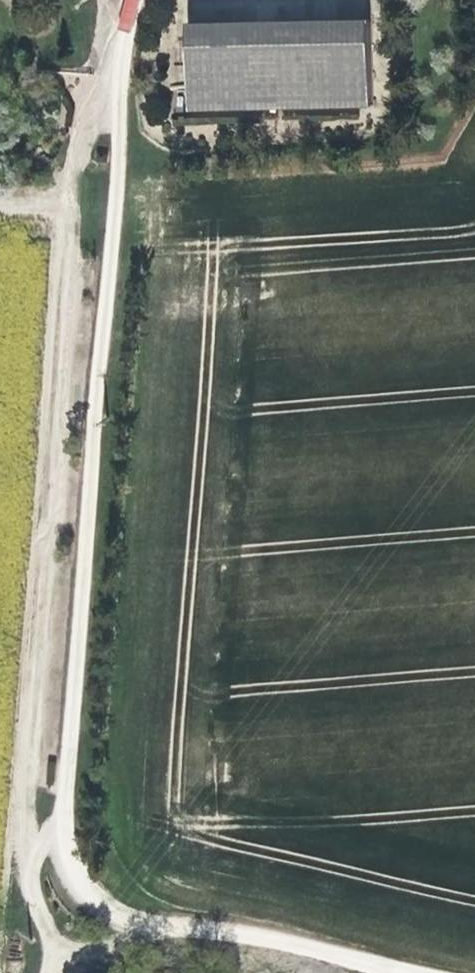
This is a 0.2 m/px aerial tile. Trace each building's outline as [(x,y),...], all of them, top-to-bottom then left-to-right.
[(185,111),(367,109),(366,19),(296,20),(296,7),(282,7),(282,0),(264,0),(264,14),(233,15),(232,0),(184,0),(185,111)]
